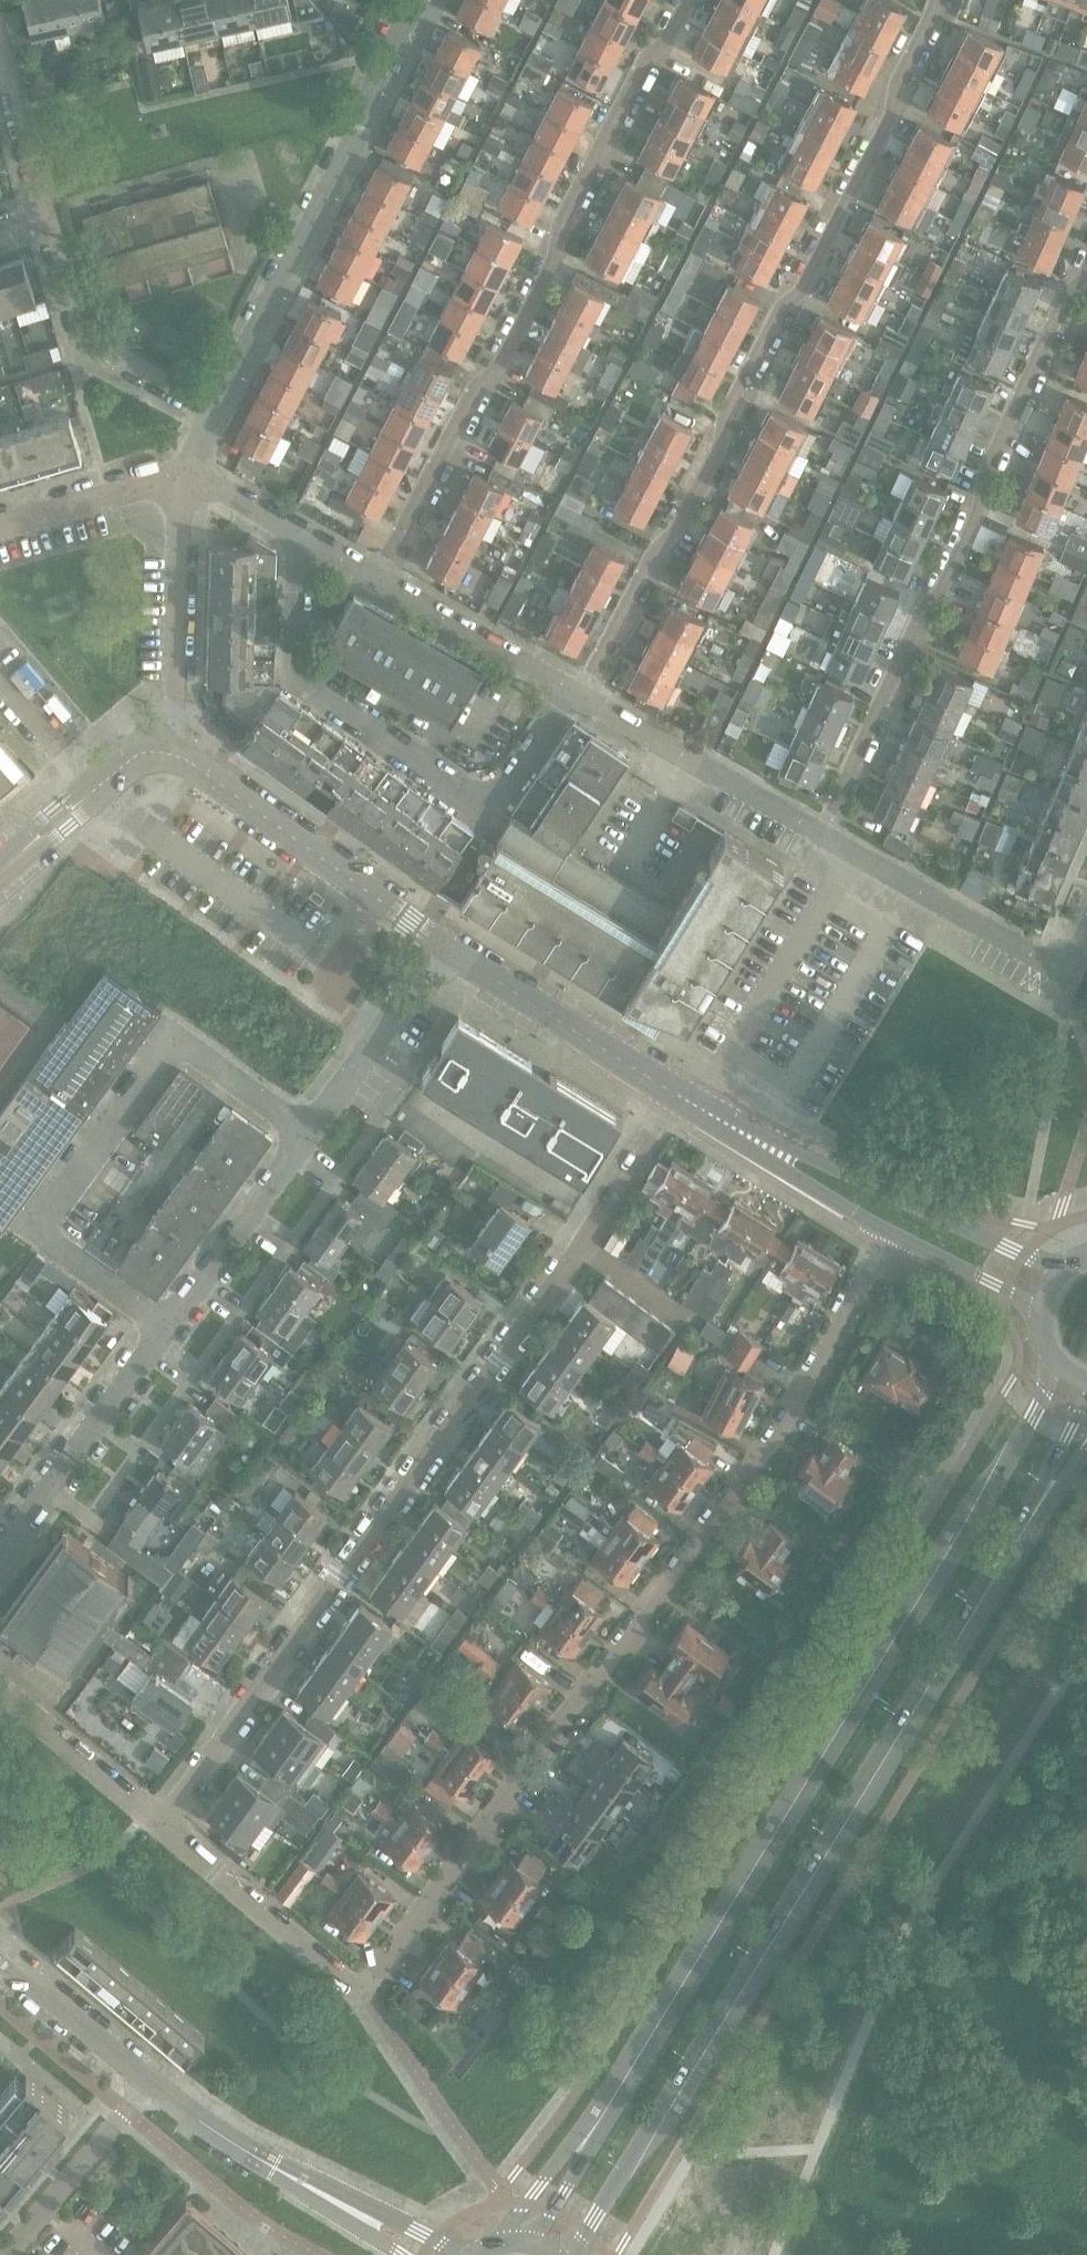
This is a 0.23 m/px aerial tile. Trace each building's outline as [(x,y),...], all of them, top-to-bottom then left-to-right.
[(71,28),(64,0),(24,0),(32,37),(34,36),(35,41),(40,40),(39,35),(71,28)] [(71,28),(99,22),(100,25),(104,25),(103,20),(104,20),(100,0),(64,0),(71,28)] [(184,39),(175,0),(164,0),(138,6),(148,47),(150,47),(151,52),(155,51),(154,46),(184,39)] [(184,39),(185,45),(190,43),(189,38),(221,31),(214,0),(175,0),(184,39)] [(221,31),(251,24),(252,29),(258,28),(256,22),(251,0),(214,0),(221,31)] [(256,22),(286,16),(287,21),(292,20),(290,15),(292,14),(289,0),(251,0),(256,22)] [(299,21),(325,16),(312,0),(294,0),(299,21)] [(456,14),(489,31),(502,6),(492,0),(463,0),(456,14)] [(606,0),(605,0),(593,23),(626,40),(638,16),(606,0)] [(638,16),(646,0),(606,0),(638,16)] [(715,11),(752,30),(762,11),(740,0),(720,0),(715,11)] [(762,11),(767,14),(774,0),(740,0),(762,11)] [(860,10),(896,29),(905,10),(885,0),(865,0),(860,10)] [(984,13),(993,17),(999,0),(989,0),(984,13)] [(336,1),(329,13),(349,37),(361,14),(336,1)] [(526,9),(523,16),(538,25),(542,17),(526,9)] [(896,29),(860,10),(849,30),(885,49),(896,29)] [(715,11),(704,31),(741,50),(752,30),(715,11)] [(989,30),(994,17),(993,17),(984,13),(982,13),(978,26),(989,30)] [(538,25),(523,16),(518,25),(534,33),(538,25)] [(1002,20),(994,17),(989,30),(998,33),(1002,20)] [(548,20),(544,28),(560,36),(564,28),(548,20)] [(818,40),(824,29),(809,21),(803,32),(818,40)] [(626,40),(593,23),(581,47),(614,64),(626,40)] [(797,30),(785,23),(778,37),(789,42),(792,38),(793,38),(797,30)] [(560,36),(544,28),(540,36),(555,44),(560,36)] [(448,30),(436,53),(469,70),(481,47),(448,30)] [(885,49),(849,30),(839,50),(875,69),(885,49)] [(962,43),(959,50),(996,70),(1006,49),(969,30),(967,30),(961,42),(962,43)] [(1028,30),(1024,42),(1033,45),(1038,33),(1028,30)] [(730,72),(741,50),(704,31),(693,52),(730,72)] [(812,53),(818,40),(803,32),(789,61),(810,71),(814,63),(817,56),(812,53)] [(1047,36),(1038,33),(1033,45),(1043,49),(1047,36)] [(1051,37),(1046,50),(1056,53),(1061,40),(1051,37)] [(1069,58),(1078,61),(1082,49),(1073,45),(1069,58)] [(614,64),(581,47),(568,72),(600,89),(614,64)] [(555,59),(533,48),(527,61),(548,72),(555,59)] [(1082,49),(1078,61),(1086,64),(1086,50),(1082,49)] [(875,69),(839,50),(828,71),(864,90),(875,69)] [(953,56),(947,68),(986,89),(996,70),(959,50),(955,57),(953,56)] [(436,53),(424,77),(456,94),(469,70),(436,53)] [(769,55),(765,63),(777,69),(781,61),(769,55)] [(548,72),(527,61),(519,77),(540,88),(548,72)] [(1030,86),(1037,71),(1027,66),(1019,81),(1030,86)] [(1059,72),(1048,67),(1047,67),(1043,75),(1055,81),(1059,72)] [(986,89),(947,68),(940,81),(942,82),(938,89),(976,109),(986,89)] [(493,73),(489,81),(505,89),(509,81),(493,73)] [(1055,81),(1043,75),(1039,85),(1051,91),(1055,81)] [(207,76),(192,79),(195,92),(209,89),(209,88),(207,76)] [(681,76),(671,95),(708,114),(718,95),(681,76)] [(766,89),(741,76),(735,89),(759,102),(766,89)] [(424,77),(412,100),(444,117),(456,94),(424,77)] [(53,79),(28,84),(31,96),(55,91),(53,79)] [(505,89),(489,81),(484,89),(500,97),(505,89)] [(790,87),(778,81),(772,91),(784,97),(790,87)] [(1030,86),(1019,81),(1013,93),(1024,99),(1030,86)] [(820,86),(810,105),(846,123),(856,105),(820,86)] [(560,87),(548,110),(580,127),(592,104),(560,87)] [(759,102),(735,89),(728,101),(753,114),(759,102)] [(928,108),(928,109),(965,129),(976,109),(938,89),(934,96),(933,95),(926,107),(928,108)] [(784,97),(772,91),(767,102),(779,108),(784,97)] [(1080,91),(1075,101),(1084,106),(1079,116),(1086,119),(1086,94),(1080,91)] [(527,100),(511,92),(506,101),(522,109),(527,100)] [(671,95),(661,114),(698,133),(708,114),(671,95)] [(412,100),(400,123),(432,140),(444,117),(412,100)] [(846,123),(810,105),(800,125),(836,144),(846,123)] [(66,106),(54,109),(56,119),(68,116),(66,106)] [(1028,106),(1024,113),(1037,119),(1041,112),(1028,106)] [(580,127),(548,110),(535,134),(568,151),(580,127)] [(1006,110),(1000,121),(1011,126),(1016,115),(1006,110)] [(1037,119),(1024,113),(1019,124),(1032,130),(1037,119)] [(661,114),(651,134),(687,153),(698,133),(661,114)] [(1079,116),(1075,126),(1066,121),(1062,131),(1086,142),(1086,119),(1079,116)] [(770,124),(758,118),(754,126),(766,132),(770,124)] [(735,119),(731,127),(743,133),(747,125),(735,119)] [(1011,126),(1000,121),(995,133),(1005,138),(1011,126)] [(387,149),(419,165),(432,140),(400,123),(387,149)] [(836,144),(800,125),(790,143),(826,162),(836,144)] [(913,138),(909,145),(946,165),(957,144),(920,125),(919,126),(917,125),(911,137),(913,138)] [(766,132),(754,126),(750,135),(762,141),(766,132)] [(743,133),(731,127),(727,134),(740,140),(743,133)] [(507,139),(491,131),(487,139),(502,147),(507,139)] [(1062,131),(1057,140),(1066,144),(1061,157),(1086,169),(1086,142),(1062,131)] [(568,151),(535,134),(523,158),(556,175),(568,151)] [(676,175),(687,153),(651,134),(639,155),(676,175)] [(983,134),(978,145),(998,154),(1003,143),(983,134)] [(502,147),(487,139),(482,148),(498,156),(502,147)] [(826,162),(790,143),(779,166),(815,184),(826,162)] [(903,152),(897,164),(936,184),(946,165),(909,145),(905,153),(903,152)] [(998,154),(978,145),(973,156),(992,165),(998,154)] [(384,156),(379,164),(389,170),(411,181),(415,172),(384,156)] [(556,175),(523,158),(511,182),(543,199),(556,175)] [(727,165),(715,159),(711,166),(723,173),(727,165)] [(1013,168),(1001,162),(996,171),(1009,176),(1013,168)] [(379,164),(366,187),(399,205),(411,181),(389,170),(379,164)] [(892,177),(889,184),(926,204),(936,184),(897,164),(891,176),(892,177)] [(723,173),(711,166),(707,174),(719,180),(723,173)] [(979,167),(973,179),(983,184),(989,172),(979,167)] [(737,188),(745,174),(733,168),(726,182),(737,188)] [(1009,176),(996,171),(991,181),(1004,187),(1009,176)] [(1053,173),(1049,183),(1040,178),(1035,188),(1076,207),(1085,187),(1053,173)] [(490,190),(466,178),(457,195),(481,207),(490,190)] [(627,179),(618,198),(655,217),(665,199),(627,179)] [(983,184),(973,179),(967,191),(977,196),(983,184)] [(93,215),(83,218),(103,289),(126,282),(148,276),(167,270),(190,264),(209,258),(229,252),(208,181),(195,185),(175,191),(153,197),(134,203),(113,209),(93,215)] [(771,181),(761,200),(797,219),(807,200),(771,181)] [(543,199),(511,182),(498,206),(531,223),(543,199)] [(915,224),(926,204),(889,184),(885,192),(883,191),(877,203),(879,204),(878,205),(892,212),(915,224)] [(366,187),(354,211),(387,228),(399,205),(366,187)] [(1076,207),(1035,188),(1031,197),(1040,202),(1036,212),(1067,227),(1076,207)] [(618,198),(608,217),(645,237),(655,217),(618,198)] [(797,219),(761,200),(751,220),(787,238),(797,219)] [(981,202),(977,209),(990,215),(993,208),(981,202)] [(959,206),(953,218),(964,224),(969,212),(959,206)] [(439,215),(423,207),(419,215),(435,224),(439,215)] [(990,215),(977,209),(972,220),(985,226),(990,215)] [(354,211),(342,235),(374,252),(387,228),(354,211)] [(892,212),(889,219),(912,231),(915,224),(892,212)] [(1067,227),(1036,212),(1031,223),(1022,218),(1017,227),(1058,246),(1067,227)] [(720,220),(709,214),(705,222),(716,227),(720,220)] [(435,224),(419,215),(415,223),(431,231),(435,224)] [(608,217),(597,237),(635,256),(645,237),(608,217)] [(958,236),(964,224),(953,218),(947,231),(958,236)] [(460,227),(445,219),(441,227),(456,235),(460,227)] [(787,238),(751,220),(740,239),(776,258),(787,238)] [(864,234),(860,240),(898,260),(908,241),(870,221),(870,222),(867,221),(861,233),(864,234)] [(490,222),(478,246),(510,263),(523,239),(490,222)] [(682,222),(678,229),(690,236),(694,228),(682,222)] [(456,235),(441,227),(437,234),(452,242),(456,235)] [(1058,246),(1017,227),(1013,237),(1022,242),(1017,254),(1048,268),(1058,246)] [(690,236),(678,229),(674,237),(686,244),(690,236)] [(700,231),(690,250),(703,257),(713,238),(700,231)] [(342,235),(330,258),(362,275),(374,252),(342,235)] [(624,278),(635,256),(597,237),(586,259),(624,278)] [(776,258),(740,239),(729,260),(765,279),(776,258)] [(854,247),(848,259),(887,280),(898,260),(860,240),(856,248),(854,247)] [(510,263),(478,246),(466,269),(498,286),(510,263)] [(411,271),(415,263),(399,254),(394,263),(411,271)] [(677,261),(665,254),(659,266),(671,272),(677,261)] [(967,262),(955,256),(949,267),(961,273),(967,262)] [(330,258),(317,283),(350,300),(362,275),(330,258)] [(22,259),(1,265),(15,310),(36,304),(22,259)] [(843,273),(840,280),(877,299),(887,280),(848,259),(841,272),(843,273)] [(411,271),(394,263),(390,271),(406,279),(411,271)] [(932,263),(926,275),(936,280),(942,268),(932,263)] [(0,266),(0,315),(15,310),(1,265),(0,266)] [(436,274),(421,266),(417,274),(432,282),(436,274)] [(671,272),(659,266),(653,278),(665,284),(671,272)] [(961,273),(949,267),(943,280),(955,286),(961,273)] [(498,286),(466,269),(453,293),(486,310),(498,286)] [(1007,269),(997,289),(1031,305),(1041,284),(1007,269)] [(428,290),(432,282),(417,274),(412,282),(428,290)] [(691,281),(678,275),(672,285),(685,292),(691,281)] [(936,280),(926,275),(920,287),(930,292),(936,280)] [(829,301),(866,320),(877,299),(840,280),(835,288),(833,287),(827,299),(829,300),(829,301)] [(574,282),(562,304),(593,320),(604,298),(574,282)] [(634,284),(627,296),(652,308),(658,297),(634,284)] [(685,292),(672,285),(667,296),(680,302),(685,292)] [(729,285),(717,307),(747,323),(759,301),(729,285)] [(382,287),(366,318),(382,326),(398,296),(382,287)] [(1031,305),(997,289),(988,310),(1022,326),(1031,305)] [(486,310),(453,293),(441,316),(474,333),(486,310)] [(652,308),(627,296),(621,307),(646,320),(652,308)] [(935,297),(929,309),(941,315),(947,303),(935,297)] [(309,299),(297,322),(329,339),(341,316),(309,299)] [(562,304),(550,328),(581,343),(593,320),(562,304)] [(912,304),(907,314),(917,320),(922,308),(912,304)] [(747,323),(717,307),(705,330),(736,346),(747,323)] [(941,315),(929,309),(923,323),(935,328),(941,315)] [(1022,326),(988,310),(978,332),(1012,347),(1022,326)] [(411,322),(396,314),(392,322),(407,330),(411,322)] [(881,338),(892,344),(902,349),(917,320),(907,314),(898,332),(887,326),(881,338)] [(474,333),(441,316),(428,341),(461,358),(474,333)] [(814,329),(810,336),(848,356),(858,336),(821,316),(820,317),(818,316),(812,328),(814,329)] [(366,318),(359,331),(375,339),(382,326),(366,318)] [(666,328),(653,321),(648,331),(661,337),(666,328)] [(297,322),(285,346),(317,362),(329,339),(297,322)] [(550,328),(538,351),(569,366),(581,343),(550,328)] [(736,346),(705,330),(693,353),(723,369),(736,346)] [(661,337),(648,331),(642,342),(655,349),(661,337)] [(1012,347),(978,332),(967,355),(1001,371),(1012,347)] [(804,343),(798,355),(837,375),(848,356),(810,336),(806,344),(804,343)] [(902,349),(892,344),(881,338),(874,352),(886,357),(878,372),(889,377),(902,349)] [(354,341),(349,349),(365,358),(370,350),(354,341)] [(285,346),(272,369),(305,386),(317,362),(285,346)] [(53,361),(49,347),(40,350),(44,364),(53,361)] [(365,358),(349,349),(345,358),(361,366),(365,358)] [(723,369),(693,353),(693,355),(683,349),(671,373),(711,394),(723,369)] [(40,350),(32,352),(36,366),(44,364),(40,350)] [(556,391),(569,366),(538,351),(526,375),(536,381),(529,393),(559,409),(563,411),(570,398),(566,396),(556,391)] [(36,366),(32,352),(23,355),(27,369),(36,366)] [(391,361),(376,353),(372,361),(387,369),(391,361)] [(1086,353),(1075,379),(1086,384),(1086,353)] [(793,369),(790,375),(827,395),(837,375),(798,355),(791,368),(793,369)] [(420,357),(408,380),(441,397),(453,374),(420,357)] [(905,358),(900,370),(911,375),(917,363),(905,358)] [(659,372),(634,359),(628,371),(653,384),(659,372)] [(610,360),(599,382),(599,383),(610,389),(615,379),(622,366),(610,360)] [(387,369),(372,361),(367,369),(382,377),(387,369)] [(272,369),(260,393),(293,410),(305,386),(272,369)] [(56,370),(29,378),(33,392),(60,384),(56,370)] [(911,375),(900,370),(893,383),(905,388),(911,375)] [(880,396),(889,377),(878,372),(869,391),(880,396)] [(960,372),(950,393),(984,408),(994,387),(960,372)] [(779,396),(816,416),(827,395),(790,375),(786,383),(784,382),(778,394),(780,395),(779,396)] [(441,397),(408,380),(396,403),(428,421),(441,397)] [(610,389),(599,383),(594,394),(605,400),(610,389)] [(329,389),(325,397),(341,405),(345,397),(329,389)] [(880,396),(869,391),(867,389),(857,410),(860,411),(870,416),(880,396)] [(260,393),(248,416),(280,433),(293,410),(260,393)] [(553,421),(559,409),(529,393),(523,406),(512,401),(501,424),(537,443),(549,420),(553,421)] [(984,408),(950,393),(940,414),(975,429),(984,408)] [(1058,419),(1086,431),(1086,403),(1068,395),(1058,419)] [(341,405),(325,397),(321,405),(337,413),(341,405)] [(885,399),(880,411),(892,417),(897,405),(885,399)] [(366,408),(351,401),(347,408),(362,416),(366,408)] [(428,421),(396,403),(384,427),(416,444),(428,421)] [(611,403),(605,414),(617,420),(623,410),(611,403)] [(362,416),(347,408),(343,416),(358,424),(362,416)] [(857,444),(870,416),(860,411),(854,423),(843,417),(835,433),(857,444)] [(892,417),(880,411),(873,425),(885,431),(892,417)] [(808,431),(771,412),(770,413),(768,412),(762,424),(764,425),(761,431),(798,451),(808,431)] [(617,420),(605,414),(600,425),(611,431),(617,420)] [(662,414),(650,437),(680,452),(692,430),(662,414)] [(975,429),(940,414),(931,435),(965,451),(975,429)] [(69,416),(28,428),(40,471),(82,459),(69,416)] [(267,458),(280,433),(248,416),(235,441),(246,447),(267,458)] [(1048,444),(1081,458),(1086,445),(1086,431),(1058,419),(1048,444)] [(525,467),(537,443),(501,424),(488,448),(525,467)] [(416,444),(384,427),(371,451),(404,468),(416,444)] [(0,436),(0,483),(40,471),(28,428),(0,436)] [(894,440),(871,429),(865,442),(883,451),(888,453),(894,440)] [(798,451),(761,431),(757,439),(755,438),(749,450),(788,471),(798,451)] [(965,451),(931,435),(920,459),(954,474),(965,451)] [(304,436),(300,444),(316,453),(320,444),(304,436)] [(680,452),(650,437),(638,460),(668,476),(680,452)] [(855,448),(833,437),(828,447),(835,451),(833,455),(838,457),(832,469),(842,474),(855,448)] [(883,451),(865,442),(852,468),(865,474),(869,465),(875,468),(883,451)] [(316,453),(300,444),(296,452),(312,461),(316,453)] [(1048,444),(1037,468),(1071,483),(1081,458),(1048,444)] [(566,446),(561,455),(573,461),(577,452),(566,446)] [(261,471),(267,458),(246,447),(239,459),(261,471)] [(342,455),(327,447),(322,456),(338,464),(342,455)] [(598,455),(587,450),(582,460),(593,466),(598,455)] [(744,464),(741,470),(778,490),(788,471),(749,450),(742,463),(744,464)] [(404,468),(371,451),(359,475),(392,491),(404,468)] [(573,461),(561,455),(555,467),(567,473),(573,461)] [(338,464),(322,456),(318,464),(334,472),(338,464)] [(593,466),(582,460),(576,470),(588,476),(593,466)] [(668,476),(638,460),(626,482),(657,498),(668,476)] [(487,480),(475,474),(463,497),(493,512),(505,489),(518,496),(525,484),(493,468),(487,480)] [(1037,468),(1027,493),(1061,507),(1071,483),(1037,468)] [(729,492),(733,494),(767,511),(778,490),(741,470),(736,479),(734,478),(728,490),(730,490),(729,492)] [(852,498),(862,477),(851,472),(841,492),(852,498)] [(359,475),(346,498),(346,499),(367,510),(379,516),(392,491),(359,475)] [(820,487),(832,493),(838,481),(826,475),(820,487)] [(913,475),(903,496),(937,511),(947,490),(913,475)] [(657,498),(626,482),(614,507),(644,523),(657,498)] [(346,499),(346,498),(333,491),(327,503),(361,521),(367,510),(346,499)] [(586,502),(565,491),(559,502),(581,513),(586,502)] [(853,530),(865,504),(852,498),(841,492),(828,518),(841,524),(853,530)] [(1050,533),(1061,507),(1027,493),(1016,519),(1050,533)] [(937,511),(903,496),(894,517),(928,532),(937,511)] [(463,497),(451,519),(481,535),(493,512),(463,497)] [(828,502),(818,497),(812,509),(822,514),(828,502)] [(581,513),(559,502),(554,513),(575,524),(581,513)] [(715,520),(711,527),(748,547),(759,527),(721,507),(721,508),(719,507),(713,519),(715,520)] [(816,526),(822,514),(812,509),(807,521),(803,528),(794,524),(789,533),(809,542),(816,526)] [(928,532),(894,517),(884,538),(918,554),(928,532)] [(529,518),(524,528),(535,534),(540,523),(529,518)] [(828,518),(822,531),(835,538),(841,524),(828,518)] [(451,519),(439,543),(469,558),(481,535),(451,519)] [(705,534),(699,546),(738,566),(748,547),(711,527),(707,535),(705,534)] [(518,540),(529,546),(535,534),(524,528),(518,540)] [(809,542),(789,533),(784,530),(775,546),(790,554),(784,566),(794,572),(801,559),(809,542)] [(822,531),(816,544),(828,550),(841,556),(846,544),(835,538),(822,531)] [(556,538),(544,532),(539,542),(550,548),(556,538)] [(1071,532),(1064,550),(1086,560),(1086,538),(1071,532)] [(212,547),(211,572),(278,574),(278,550),(251,534),(243,547),(212,547)] [(1010,534),(1000,559),(1034,573),(1044,548),(1010,534)] [(918,554),(884,538),(873,562),(907,578),(918,554)] [(550,548),(539,542),(533,552),(545,558),(550,548)] [(457,583),(469,558),(439,543),(426,567),(457,583)] [(595,543),(583,566),(613,581),(625,559),(595,543)] [(738,566),(699,546),(692,559),(694,560),(691,567),(728,586),(738,566)] [(1086,566),(1086,560),(1064,550),(1059,562),(1084,573),(1086,566)] [(1000,559),(990,583),(1024,597),(1034,573),(1000,559)] [(807,563),(801,574),(813,580),(819,568),(807,563)] [(505,564),(500,574),(511,580),(517,570),(505,564)] [(613,581),(583,566),(571,589),(601,604),(613,581)] [(717,607),(728,586),(691,567),(687,574),(685,573),(679,585),(681,586),(680,587),(717,607)] [(278,574),(211,572),(211,599),(277,601),(278,574)] [(511,580),(500,574),(486,600),(498,606),(511,580)] [(813,580),(801,574),(795,587),(808,593),(813,580)] [(1077,591),(1080,584),(1056,574),(1053,581),(1077,591)] [(778,575),(773,584),(774,585),(786,591),(790,581),(778,575)] [(866,578),(856,599),(890,615),(900,594),(866,578)] [(1073,601),(1077,591),(1053,581),(1049,590),(1073,601)] [(990,583),(979,607),(1013,621),(1024,597),(990,583)] [(776,611),(786,591),(774,585),(764,605),(776,611)] [(601,604),(571,589),(559,611),(589,627),(601,604)] [(526,596),(514,590),(501,615),(513,621),(526,596)] [(482,668),(354,593),(322,649),(450,723),(482,668)] [(1083,593),(1078,607),(1086,611),(1086,594),(1083,593)] [(277,601),(211,599),(210,625),(276,627),(277,601)] [(890,615),(856,599),(847,620),(881,636),(890,615)] [(793,622),(801,606),(789,600),(780,617),(793,622)] [(671,604),(661,624),(698,644),(709,624),(671,604)] [(761,640),(776,611),(764,605),(760,613),(754,623),(745,618),(739,630),(751,636),(761,640)] [(979,607),(969,631),(1003,646),(1013,621),(979,607)] [(1078,607),(1072,620),(1086,627),(1086,611),(1078,607)] [(577,652),(589,628),(589,627),(559,611),(546,636),(577,652)] [(787,635),(793,622),(780,617),(774,629),(787,635)] [(881,636),(847,620),(837,642),(871,657),(881,636)] [(661,624),(651,644),(688,663),(698,644),(661,624)] [(1070,624),(1062,644),(1078,651),(1086,631),(1070,624)] [(276,627),(210,625),(209,652),(276,654),(276,627)] [(1043,626),(1040,633),(1056,640),(1059,633),(1043,626)] [(774,629),(766,646),(783,655),(791,637),(787,635),(774,629)] [(969,631),(958,658),(992,672),(1003,646),(969,631)] [(1056,640),(1040,633),(1036,642),(1052,649),(1056,640)] [(745,649),(755,654),(761,640),(751,636),(745,649)] [(871,657),(837,642),(826,665),(860,681),(871,657)] [(651,644),(640,664),(678,683),(688,663),(651,644)] [(276,654),(209,652),(208,681),(224,681),(224,680),(275,681),(276,654)] [(753,658),(743,653),(737,666),(747,670),(753,658)] [(678,683),(640,664),(630,684),(641,690),(634,703),(665,720),(673,706),(668,703),(678,683)] [(747,670),(737,666),(731,678),(741,683),(747,670)] [(939,668),(928,692),(962,707),(973,683),(939,668)] [(1036,689),(1039,681),(1023,674),(1020,682),(1036,689)] [(1056,704),(1064,684),(1048,677),(1039,697),(1056,704)] [(275,681),(224,680),(224,681),(223,701),(223,702),(224,703),(224,704),(227,708),(228,709),(229,710),(252,727),(280,690),(275,686),(275,681)] [(819,681),(809,703),(843,718),(853,697),(819,681)] [(1013,681),(1010,689),(1009,692),(1030,702),(1035,691),(1013,681)] [(280,690),(252,727),(252,728),(241,744),(262,759),(301,705),(280,690)] [(728,710),(733,698),(719,691),(713,703),(728,710)] [(928,692),(917,716),(951,731),(962,707),(928,692)] [(716,735),(728,710),(713,703),(700,727),(716,735)] [(843,718),(809,703),(800,724),(834,739),(843,718)] [(301,705),(262,759),(284,775),(323,721),(301,705)] [(750,712),(736,706),(730,719),(744,725),(750,712)] [(1033,712),(1029,721),(1044,727),(1048,718),(1033,712)] [(1076,741),(1086,746),(1086,715),(1076,741)] [(917,716),(906,740),(940,755),(951,731),(917,716)] [(1005,716),(1001,725),(1017,733),(1021,723),(1005,716)] [(744,725),(730,719),(724,731),(738,738),(744,725)] [(323,721),(284,775),(305,790),(344,736),(323,721)] [(567,849),(620,770),(619,770),(628,757),(575,721),(516,814),(516,815),(515,817),(567,849)] [(834,739),(800,724),(790,745),(824,760),(834,739)] [(1036,752),(1044,731),(1028,724),(1019,745),(1036,752)] [(1017,733),(1001,725),(997,735),(1013,742),(1017,733)] [(366,752),(344,736),(305,790),(326,806),(366,752)] [(906,740),(896,764),(929,780),(940,755),(906,740)] [(1076,741),(1056,789),(1086,802),(1086,746),(1076,741)] [(813,784),(824,760),(790,745),(779,768),(783,770),(779,778),(792,783),(795,775),(813,784)] [(19,774),(0,752),(0,791),(19,774)] [(366,752),(326,806),(348,822),(387,768),(366,752)] [(980,753),(973,767),(990,775),(997,760),(980,753)] [(896,764),(885,788),(918,804),(929,780),(896,764)] [(387,768),(348,822),(369,837),(408,784),(387,768)] [(1015,800),(1024,779),(1008,772),(998,793),(1015,800)] [(997,781),(981,774),(977,783),(993,790),(997,781)] [(408,784),(369,837),(392,854),(431,800),(408,784)] [(929,809),(918,804),(885,788),(873,814),(907,829),(914,813),(925,818),(929,809)] [(1056,789),(1036,836),(1070,851),(1086,812),(1086,802),(1056,789)] [(431,800),(392,854),(413,869),(452,815),(431,800)] [(690,828),(698,815),(680,804),(672,816),(690,828)] [(964,813),(960,823),(976,830),(981,820),(964,813)] [(452,815),(413,869),(435,885),(450,864),(470,876),(491,844),(452,815)] [(674,913),(595,864),(594,866),(569,851),(569,850),(567,849),(515,817),(494,846),(655,946),(674,913)] [(995,848),(1003,827),(987,820),(979,841),(995,848)] [(976,830),(960,823),(956,833),(972,840),(976,830)] [(688,1022),(713,982),(717,975),(715,974),(729,951),(731,953),(734,948),(732,947),(746,924),(748,926),(751,921),(749,920),(763,897),(765,898),(768,894),(766,893),(780,870),(782,871),(784,868),(725,831),(674,913),(655,946),(494,846),(491,844),(470,876),(450,864),(435,885),(653,1020),(654,1019),(653,1019),(658,1010),(688,1022)] [(883,844),(908,858),(914,846),(890,832),(883,844)] [(1070,851),(1036,836),(1015,885),(1050,900),(1070,851)] [(980,899),(989,882),(970,871),(961,888),(980,899)] [(0,1113),(0,1153),(38,1180),(50,1164),(61,1149),(73,1133),(84,1118),(161,1011),(153,1005),(105,970),(68,1021),(0,1113)] [(453,1025),(413,1087),(577,1190),(616,1127),(543,1081),(540,1086),(522,1075),(526,1070),(453,1025)] [(179,1069),(171,1081),(196,1099),(204,1088),(179,1069)] [(196,1099),(171,1081),(163,1092),(188,1110),(196,1099)] [(188,1110),(163,1092),(154,1103),(180,1122),(188,1110)] [(135,1131),(160,1149),(180,1122),(154,1103),(135,1131)] [(273,1134),(232,1105),(196,1155),(237,1185),(273,1134)] [(406,1128),(405,1129),(398,1139),(416,1152),(424,1141),(406,1128)] [(388,1131),(371,1154),(400,1176),(418,1153),(416,1152),(398,1139),(388,1131)] [(4,1229),(5,1227),(38,1180),(0,1153),(0,1226),(4,1229)] [(364,1186),(357,1196),(374,1209),(382,1198),(384,1199),(400,1176),(371,1154),(354,1178),(364,1186)] [(194,1244),(237,1185),(196,1155),(153,1214),(194,1244)] [(678,1165),(673,1161),(667,1171),(656,1164),(648,1176),(659,1183),(651,1195),(662,1202),(658,1208),(668,1215),(693,1174),(689,1171),(688,1167),(682,1164),(678,1165)] [(698,1177),(693,1174),(668,1215),(679,1221),(683,1215),(692,1220),(700,1208),(711,1215),(719,1203),(708,1196),(713,1187),(708,1184),(707,1180),(703,1177),(698,1177)] [(507,1207),(513,1198),(497,1187),(488,1199),(499,1206),(470,1245),(498,1266),(529,1224),(507,1207)] [(339,1198),(322,1221),(346,1238),(362,1216),(373,1224),(381,1213),(374,1209),(357,1196),(350,1206),(339,1198)] [(731,1210),(719,1203),(711,1215),(723,1223),(718,1231),(728,1237),(722,1247),(732,1253),(757,1213),(752,1210),(751,1206),(746,1203),(742,1203),(737,1200),(731,1210)] [(762,1216),(757,1213),(732,1253),(742,1259),(748,1250),(758,1256),(756,1259),(767,1265),(782,1240),(772,1234),(777,1225),(773,1223),(771,1219),(767,1216),(762,1216)] [(194,1244),(153,1214),(116,1265),(157,1295),(194,1244)] [(328,1261),(346,1238),(322,1221),(305,1245),(315,1253),(308,1262),(328,1277),(332,1280),(339,1269),(328,1261)] [(641,1236),(625,1261),(635,1267),(659,1230),(652,1225),(644,1238),(641,1236)] [(659,1230),(635,1267),(646,1274),(661,1249),(658,1247),(666,1234),(659,1230)] [(794,1247),(782,1240),(767,1265),(788,1278),(784,1286),(794,1292),(820,1252),(816,1249),(814,1245),(810,1242),(805,1242),(799,1239),(794,1247)] [(820,1252),(794,1292),(805,1299),(809,1291),(820,1298),(841,1264),(836,1262),(835,1258),(831,1255),(825,1254),(820,1252)] [(37,1253),(19,1278),(30,1286),(42,1269),(45,1266),(48,1261),(37,1253)] [(388,1256),(382,1264),(394,1273),(400,1265),(388,1256)] [(697,1309),(719,1273),(727,1261),(720,1256),(712,1269),(706,1264),(683,1301),(697,1309)] [(328,1277),(308,1262),(304,1260),(297,1270),(290,1266),(274,1286),(305,1309),(320,1288),(319,1288),(328,1277)] [(45,1266),(42,1269),(69,1289),(75,1281),(48,1261),(45,1266)] [(711,1318),(733,1281),(725,1277),(733,1264),(727,1261),(719,1273),(697,1309),(711,1318)] [(394,1273),(382,1264),(376,1273),(388,1282),(394,1273)] [(450,1278),(434,1301),(466,1324),(483,1302),(450,1278)] [(617,1289),(604,1280),(589,1301),(602,1311),(617,1289)] [(16,1283),(4,1298),(11,1303),(22,1287),(16,1283)] [(70,1293),(55,1313),(93,1340),(114,1311),(98,1300),(92,1308),(84,1302),(89,1296),(75,1285),(69,1293),(70,1293)] [(318,1318),(305,1309),(274,1286),(257,1310),(264,1315),(256,1326),(292,1353),(293,1353),(318,1318)] [(629,1298),(617,1289),(602,1311),(613,1319),(629,1298)] [(774,1308),(776,1309),(780,1311),(788,1298),(782,1295),(774,1308)] [(584,1298),(573,1313),(568,1320),(600,1343),(616,1321),(613,1319),(602,1311),(589,1301),(588,1301),(584,1298)] [(640,1306),(629,1298),(613,1319),(616,1321),(624,1327),(640,1306)] [(788,1298),(780,1311),(787,1316),(795,1302),(788,1298)] [(466,1324),(434,1301),(418,1323),(450,1346),(466,1324)] [(652,1314),(640,1306),(624,1327),(636,1336),(652,1314)] [(93,1340),(55,1313),(41,1332),(79,1360),(93,1340)] [(663,1323),(652,1314),(636,1336),(648,1344),(663,1323)] [(568,1320),(552,1341),(584,1364),(600,1343),(568,1320)] [(707,1321),(700,1333),(724,1347),(731,1336),(707,1321)] [(675,1331),(663,1323),(648,1344),(659,1353),(675,1331)] [(256,1326),(253,1324),(245,1334),(242,1332),(226,1353),(258,1377),(272,1357),(283,1365),(292,1353),(256,1326)] [(742,1330),(736,1340),(734,1343),(755,1356),(763,1344),(742,1330)] [(79,1360),(41,1332),(27,1351),(65,1379),(79,1360)] [(405,1341),(388,1364),(421,1387),(437,1364),(405,1341)] [(552,1341),(542,1356),(536,1363),(568,1386),(584,1364),(552,1341)] [(755,1356),(734,1343),(726,1355),(747,1368),(755,1356)] [(900,1397),(922,1411),(941,1382),(918,1368),(922,1362),(910,1354),(907,1358),(885,1344),(864,1378),(898,1399),(900,1397)] [(65,1379),(27,1351),(13,1371),(51,1398),(65,1379)] [(241,1400),(258,1377),(226,1353),(209,1376),(241,1400)] [(640,1361),(634,1369),(644,1376),(650,1368),(640,1361)] [(536,1363),(532,1370),(520,1386),(551,1409),(568,1386),(536,1363)] [(421,1387),(388,1364),(372,1385),(404,1409),(421,1387)] [(727,1368),(715,1391),(751,1409),(752,1408),(756,1406),(759,1400),(758,1397),(763,1386),(727,1368)] [(644,1376),(634,1369),(629,1376),(639,1383),(644,1376)] [(13,1371),(0,1389),(0,1391),(36,1417),(51,1398),(13,1371)] [(675,1402),(650,1389),(644,1400),(669,1414),(675,1402)] [(291,1390),(285,1398),(296,1406),(302,1398),(291,1390)] [(0,1391),(0,1420),(22,1437),(36,1417),(0,1391)] [(751,1409),(715,1391),(703,1415),(739,1433),(744,1423),(748,1422),(751,1415),(750,1411),(751,1409)] [(178,1418),(161,1442),(162,1443),(181,1457),(173,1468),(192,1482),(226,1434),(214,1425),(219,1418),(230,1426),(238,1415),(215,1398),(204,1413),(190,1403),(178,1418)] [(285,1398),(279,1406),(291,1414),(296,1406),(285,1398)] [(509,1400),(499,1414),(493,1422),(525,1445),(541,1423),(509,1400)] [(359,1403),(342,1427),(374,1450),(391,1427),(359,1403)] [(609,1404),(603,1412),(612,1418),(618,1411),(609,1404)] [(294,1412),(288,1420),(291,1422),(300,1428),(305,1420),(294,1412)] [(612,1418),(603,1412),(598,1419),(607,1426),(612,1418)] [(0,1420),(0,1450),(8,1456),(22,1437),(0,1420)] [(291,1422),(283,1433),(292,1439),(300,1428),(291,1422)] [(493,1422),(477,1445),(509,1467),(525,1445),(493,1422)] [(680,1441),(664,1462),(698,1487),(713,1466),(705,1460),(717,1444),(677,1425),(668,1437),(680,1441)] [(374,1450),(342,1427),(326,1449),(358,1472),(374,1450)] [(798,1485),(829,1508),(852,1477),(844,1471),(858,1453),(835,1436),(821,1454),(815,1449),(799,1470),(806,1475),(798,1485)] [(647,1440),(643,1446),(656,1456),(660,1450),(647,1440)] [(477,1445),(467,1458),(462,1465),(493,1488),(509,1467),(477,1445)] [(656,1456),(643,1446),(638,1452),(652,1461),(656,1456)] [(358,1472),(326,1449),(311,1470),(343,1493),(358,1472)] [(0,1450),(0,1467),(8,1456),(0,1450)] [(624,1471),(601,1455),(593,1465),(616,1482),(624,1471)] [(698,1487),(664,1462),(648,1484),(682,1509),(698,1487)] [(565,1464),(560,1471),(569,1478),(575,1470),(565,1464)] [(477,1511),(493,1488),(462,1465),(445,1488),(450,1492),(477,1511)] [(156,1473),(140,1495),(163,1511),(176,1521),(201,1487),(192,1482),(173,1468),(165,1479),(156,1473)] [(893,1469),(886,1477),(897,1486),(904,1477),(893,1469)] [(569,1478),(560,1471),(555,1478),(564,1485),(569,1478)] [(252,1476),(243,1488),(251,1494),(260,1482),(252,1476)] [(240,1486),(235,1494),(246,1502),(251,1494),(243,1488),(240,1486)] [(283,1486),(270,1503),(281,1511),(279,1514),(311,1537),(327,1515),(315,1506),(306,1499),(295,1491),(294,1494),(283,1486)] [(450,1492),(445,1498),(472,1518),(477,1511),(450,1492)] [(140,1495),(123,1518),(125,1520),(146,1534),(163,1511),(140,1495)] [(435,1502),(424,1517),(419,1524),(450,1548),(467,1525),(435,1502)] [(587,1520),(609,1536),(643,1561),(659,1539),(650,1532),(659,1521),(636,1504),(628,1516),(625,1514),(615,1527),(594,1511),(587,1520)] [(534,1507),(529,1514),(538,1521),(544,1513),(534,1507)] [(266,1509),(256,1523),(266,1531),(263,1536),(295,1559),(311,1537),(279,1514),(277,1516),(266,1509)] [(538,1521),(529,1514),(524,1521),(533,1528),(538,1521)] [(118,1531),(117,1532),(140,1548),(141,1549),(142,1548),(150,1537),(146,1534),(125,1520),(118,1531)] [(781,1557),(795,1538),(771,1521),(757,1539),(750,1534),(735,1555),(742,1560),(734,1570),(766,1594),(789,1563),(781,1557)] [(207,1531),(195,1523),(189,1530),(201,1539),(207,1531)] [(419,1524),(403,1546),(435,1569),(450,1548),(419,1524)] [(0,1618),(28,1639),(23,1645),(21,1644),(19,1646),(21,1648),(22,1648),(37,1659),(39,1661),(41,1659),(38,1657),(43,1650),(70,1670),(72,1668),(71,1667),(65,1663),(90,1629),(113,1646),(131,1658),(118,1677),(138,1691),(134,1696),(135,1697),(133,1699),(133,1704),(134,1708),(149,1718),(154,1719),(157,1717),(159,1715),(174,1725),(192,1701),(172,1687),(179,1679),(174,1675),(178,1670),(180,1672),(189,1659),(163,1639),(152,1655),(99,1617),(127,1579),(132,1583),(133,1583),(134,1582),(89,1549),(64,1530),(63,1532),(69,1537),(7,1621),(1,1617),(0,1618)] [(201,1539),(189,1530),(183,1538),(195,1547),(201,1539)] [(117,1532),(108,1545),(164,1586),(174,1571),(142,1548),(141,1549),(140,1548),(117,1532)] [(263,1536),(247,1558),(279,1581),(295,1559),(263,1536)] [(643,1561),(609,1536),(593,1557),(627,1583),(643,1561)] [(403,1546),(393,1560),(387,1568),(419,1591),(435,1569),(403,1546)] [(822,1563),(833,1571),(839,1564),(828,1556),(822,1563)] [(521,1562),(511,1576),(525,1585),(531,1577),(530,1568),(521,1562)] [(492,1566),(486,1573),(495,1579),(500,1572),(492,1566)] [(240,1567),(234,1576),(266,1599),(272,1591),(240,1567)] [(403,1613),(419,1591),(387,1568),(371,1590),(403,1613)] [(495,1579),(486,1573),(480,1581),(489,1587),(495,1579)] [(234,1576),(218,1598),(250,1621),(266,1599),(234,1576)] [(570,1589),(555,1609),(589,1634),(604,1614),(594,1607),(603,1595),(581,1579),(573,1591),(570,1589)] [(507,1581),(494,1599),(503,1606),(517,1587),(507,1581)] [(539,1587),(534,1593),(547,1603),(552,1596),(539,1587)] [(465,1594),(458,1604),(470,1613),(477,1603),(478,1600),(467,1592),(465,1594)] [(547,1603),(534,1593),(530,1598),(543,1608),(547,1603)] [(218,1598),(201,1620),(234,1643),(250,1621),(218,1598)] [(360,1604),(350,1619),(344,1626),(376,1650),(392,1627),(360,1604)] [(459,1609),(453,1616),(463,1624),(468,1616),(459,1609)] [(589,1634),(555,1609),(540,1629),(574,1654),(589,1634)] [(192,1614),(173,1640),(182,1646),(185,1642),(218,1665),(234,1643),(201,1620),(192,1614)] [(463,1624),(453,1616),(448,1623),(458,1630),(463,1624)] [(676,1651),(668,1661),(693,1680),(701,1670),(712,1677),(729,1654),(685,1622),(668,1645),(676,1651)] [(448,1623),(433,1644),(443,1651),(458,1630),(448,1623)] [(344,1626),(340,1633),(329,1648),(360,1671),(376,1650),(344,1626)] [(466,1636),(459,1647),(482,1663),(486,1658),(489,1653),(466,1636)] [(329,1648),(318,1662),(313,1670),(344,1693),(360,1671),(329,1648)] [(110,1655),(102,1667),(113,1676),(122,1664),(110,1655)] [(486,1658),(482,1663),(495,1673),(499,1667),(486,1658)] [(517,1660),(503,1679),(537,1704),(552,1685),(517,1660)] [(635,1690),(679,1722),(696,1699),(685,1691),(693,1680),(668,1661),(660,1672),(652,1667),(635,1690)] [(495,1673),(482,1663),(478,1669),(490,1678),(495,1673)] [(417,1667),(411,1675),(420,1681),(425,1673),(417,1667)] [(313,1670),(308,1677),(296,1692),(328,1715),(344,1693),(313,1670)] [(420,1681),(411,1675),(406,1682),(415,1688),(420,1681)] [(537,1704),(503,1679),(488,1699),(491,1701),(482,1713),(505,1729),(513,1718),(522,1725),(537,1704)] [(453,1699),(432,1684),(431,1683),(414,1705),(437,1721),(453,1699)] [(736,1704),(723,1694),(719,1699),(732,1709),(736,1704)] [(727,1715),(732,1709),(719,1699),(715,1705),(727,1715)] [(335,1730),(312,1713),(304,1724),(284,1710),(269,1730),(315,1763),(329,1743),(327,1741),(335,1730)] [(385,1711),(380,1718),(379,1719),(388,1725),(394,1717),(385,1711)] [(388,1725),(379,1719),(374,1726),(383,1732),(388,1725)] [(401,1724),(388,1742),(404,1754),(417,1736),(401,1724)] [(178,1730),(168,1744),(176,1750),(186,1736),(178,1730)] [(300,1783),(315,1763),(269,1730),(254,1750),(275,1765),(267,1776),(290,1793),(298,1782),(300,1783)] [(432,1730),(428,1736),(441,1745),(445,1739),(432,1730)] [(465,1731),(451,1750),(485,1776),(500,1756),(465,1731)] [(428,1736),(424,1741),(437,1750),(441,1745),(428,1736)] [(598,1740),(590,1752),(634,1785),(653,1759),(624,1737),(613,1751),(598,1740)] [(410,1759),(388,1743),(387,1742),(379,1753),(402,1770),(410,1759)] [(155,1747),(145,1762),(160,1772),(170,1757),(155,1747)] [(485,1776),(451,1750),(435,1771),(470,1796),(485,1776)] [(597,1774),(587,1788),(616,1810),(634,1785),(590,1752),(581,1763),(597,1774)] [(378,1754),(370,1765),(371,1765),(394,1783),(402,1772),(379,1755),(378,1754)] [(354,1760),(344,1774),(351,1780),(362,1766),(354,1760)] [(281,1805),(290,1793),(267,1776),(259,1787),(238,1772),(224,1793),(262,1820),(275,1801),(281,1805)] [(562,1790),(553,1802),(597,1835),(616,1810),(587,1788),(577,1801),(562,1790)] [(248,1840),(262,1820),(224,1793),(209,1813),(229,1828),(221,1839),(244,1856),(253,1844),(248,1840)] [(290,1793),(281,1805),(282,1816),(304,1833),(318,1813),(306,1804),(290,1793)] [(314,1793),(306,1804),(318,1813),(321,1815),(329,1805),(314,1793)] [(381,1801),(377,1806),(389,1815),(394,1810),(381,1801)] [(412,1802),(398,1822),(432,1847),(447,1827),(412,1802)] [(578,1860),(597,1835),(553,1802),(545,1813),(560,1824),(549,1839),(550,1839),(564,1850),(578,1860)] [(389,1815),(377,1806),(372,1812),(385,1821),(389,1815)] [(340,1808),(330,1821),(337,1826),(347,1813),(340,1808)] [(432,1847),(398,1822),(383,1842),(417,1867),(432,1847)] [(631,1826),(616,1846),(625,1853),(639,1833),(631,1826)] [(550,1839),(543,1848),(558,1859),(564,1850),(550,1839)] [(223,1840),(220,1845),(239,1862),(244,1856),(223,1840)] [(511,1858),(497,1878),(531,1904),(545,1884),(538,1878),(547,1866),(528,1851),(518,1863),(511,1858)] [(300,1862),(284,1884),(294,1892),(311,1870),(300,1862)] [(328,1872),(324,1877),(337,1886),(341,1881),(328,1872)] [(359,1873),(345,1892),(379,1918),(394,1898),(359,1873)] [(337,1886),(324,1877),(320,1884),(332,1893),(337,1886)] [(516,1923),(531,1904),(497,1878),(482,1898),(516,1923)] [(379,1918),(345,1892),(330,1913),(364,1938),(379,1918)] [(543,1905),(539,1910),(552,1920),(557,1915),(543,1905)] [(552,1920),(539,1910),(535,1916),(548,1926),(552,1920)] [(76,1928),(57,1950),(75,1966),(94,1943),(76,1928)] [(451,1939),(436,1959),(470,1985),(485,1965),(477,1959),(486,1947),(467,1933),(458,1944),(451,1939)] [(544,1937),(532,1951),(543,1960),(555,1945),(544,1937)] [(94,1943),(75,1966),(94,1981),(113,1959),(94,1943)] [(113,1959),(94,1981),(112,1997),(131,1975),(113,1959)] [(455,2005),(470,1985),(436,1959),(421,1980),(455,2005)] [(131,1975),(112,1997),(131,2013),(150,1990),(131,1975)] [(482,1987),(478,1992),(491,2002),(495,1996),(482,1987)] [(150,1990),(131,2013),(149,2028),(168,2006),(150,1990)] [(491,2002),(478,1992),(474,1998),(487,2008),(491,2002)] [(168,2006),(149,2028),(168,2044),(187,2022),(168,2006)] [(187,2022),(168,2044),(186,2060),(205,2037),(187,2022)] [(0,2094),(0,2208),(48,2151),(51,2154),(66,2136),(63,2133),(66,2130),(60,2125),(70,2113),(27,2076),(23,2081),(16,2075),(0,2094)] [(246,2253),(241,2248),(235,2243),(230,2238),(224,2233),(187,2201),(185,2204),(191,2209),(156,2250),(161,2254),(247,2254),(246,2253)]
